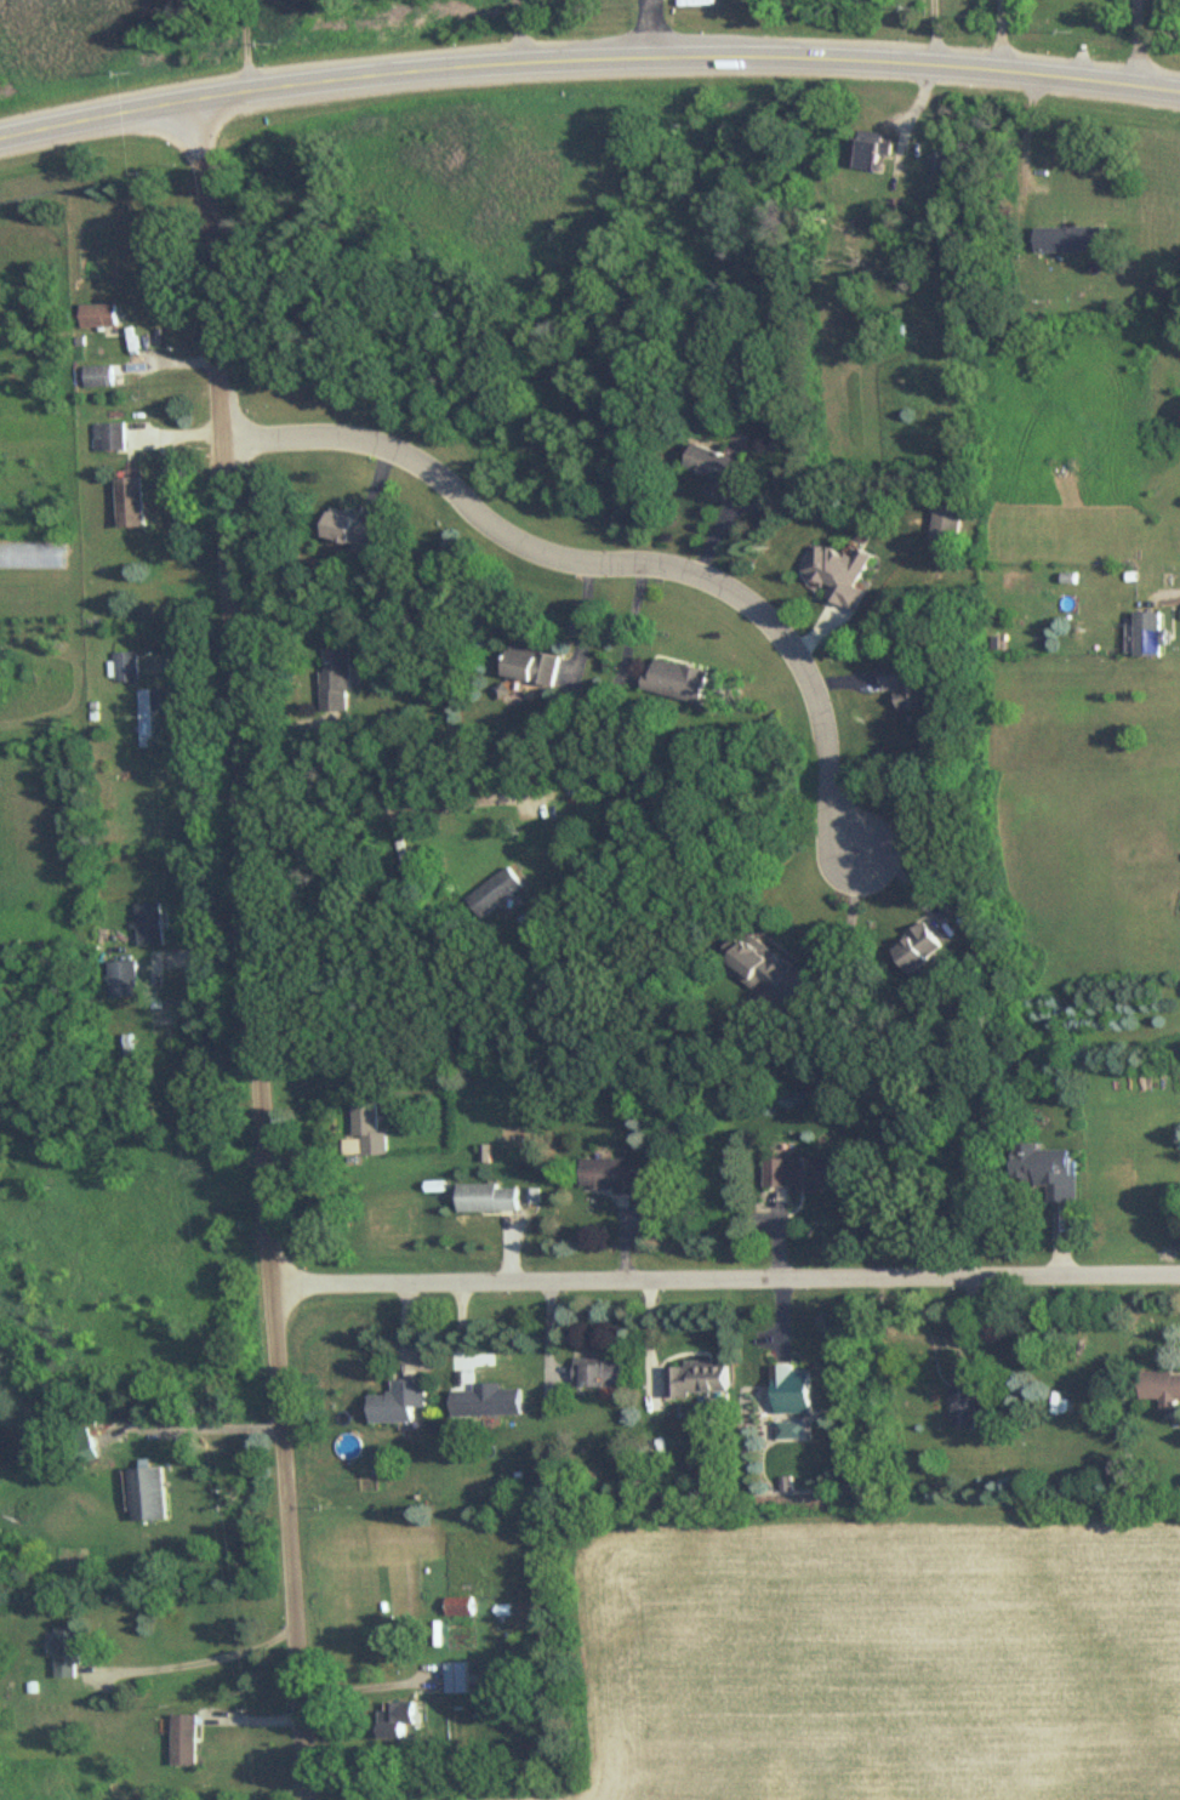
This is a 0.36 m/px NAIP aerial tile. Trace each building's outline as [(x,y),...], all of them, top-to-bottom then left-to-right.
[(859,171),(883,172),(884,134),(863,133),(862,148),(860,147),(859,171)] [(933,173),(954,173),(954,154),(933,154),(933,173)] [(1107,228),(1039,228),(1039,254),(1107,254),(1107,228)] [(121,328),(121,304),(84,304),(84,328),(121,328)] [(115,367),(86,367),(86,387),(115,387),(115,367)] [(94,451),(128,451),(128,425),(94,425),(94,451)] [(731,501),(744,460),(697,445),(689,470),(714,477),(709,494),(731,501)] [(120,479),(123,529),(150,527),(147,478),(120,479)] [(966,507),(938,504),(934,540),(962,543),(966,507)] [(386,550),(391,525),(334,514),(329,539),(386,550)] [(67,570),(67,544),(0,544),(0,569),(67,570)] [(854,557),(824,544),(810,575),(835,586),(831,596),(864,611),(873,591),(865,587),(879,555),(859,546),(854,557)] [(1173,646),(1174,630),(1166,629),(1166,612),(1141,612),(1140,657),(1166,657),(1166,646),(1173,646)] [(560,686),(565,655),(515,647),(510,677),(560,686)] [(355,711),(355,648),(327,648),(327,711),(355,711)] [(140,653),(117,653),(117,681),(140,681),(140,653)] [(712,703),(717,670),(661,662),(660,670),(652,669),(649,694),(712,703)] [(902,689),(903,711),(932,709),(930,664),(884,666),(885,689),(902,689)] [(162,712),(162,691),(141,691),(141,749),(155,749),(156,712),(162,712)] [(488,919),(529,886),(514,868),(473,900),(488,919)] [(166,948),(164,904),(141,905),(143,949),(166,948)] [(920,976),(939,962),(936,958),(948,949),(930,924),(899,947),(920,976)] [(762,991),(768,982),(783,992),(800,966),(754,937),(749,945),(737,938),(721,964),(762,991)] [(142,998),(142,963),(115,963),(115,998),(142,998)] [(381,1133),(380,1104),(358,1105),(360,1157),(390,1156),(389,1132),(381,1133)] [(1080,1205),(1080,1150),(1026,1151),(1026,1189),(1049,1188),(1049,1205),(1080,1205)] [(770,1189),(847,1189),(846,1158),(770,1159),(770,1189)] [(642,1160),(584,1160),(584,1191),(617,1191),(617,1195),(642,1195),(642,1160)] [(520,1212),(520,1186),(460,1187),(460,1213),(520,1212)] [(626,1361),(576,1361),(576,1389),(626,1389),(626,1361)] [(671,1365),(671,1398),(735,1397),(735,1365),(671,1365)] [(957,1365),(957,1429),(983,1429),(983,1365),(957,1365)] [(818,1415),(817,1372),(801,1372),(801,1367),(778,1368),(778,1416),(818,1415)] [(1146,1374),(1146,1400),(1166,1400),(1166,1412),(1179,1412),(1179,1374),(1146,1374)] [(429,1382),(397,1382),(397,1396),(374,1396),(374,1424),(417,1424),(417,1409),(429,1409),(429,1382)] [(136,1524),(169,1522),(167,1468),(134,1470),(136,1524)] [(476,1597),(449,1597),(449,1616),(476,1616),(476,1597)] [(59,1678),(84,1678),(84,1628),(59,1628),(59,1678)] [(446,1695),(469,1695),(469,1662),(446,1662),(446,1695)] [(417,1725),(417,1702),(386,1702),(386,1740),(412,1740),(412,1725),(417,1725)] [(177,1766),(201,1766),(201,1715),(177,1715),(177,1766)]
